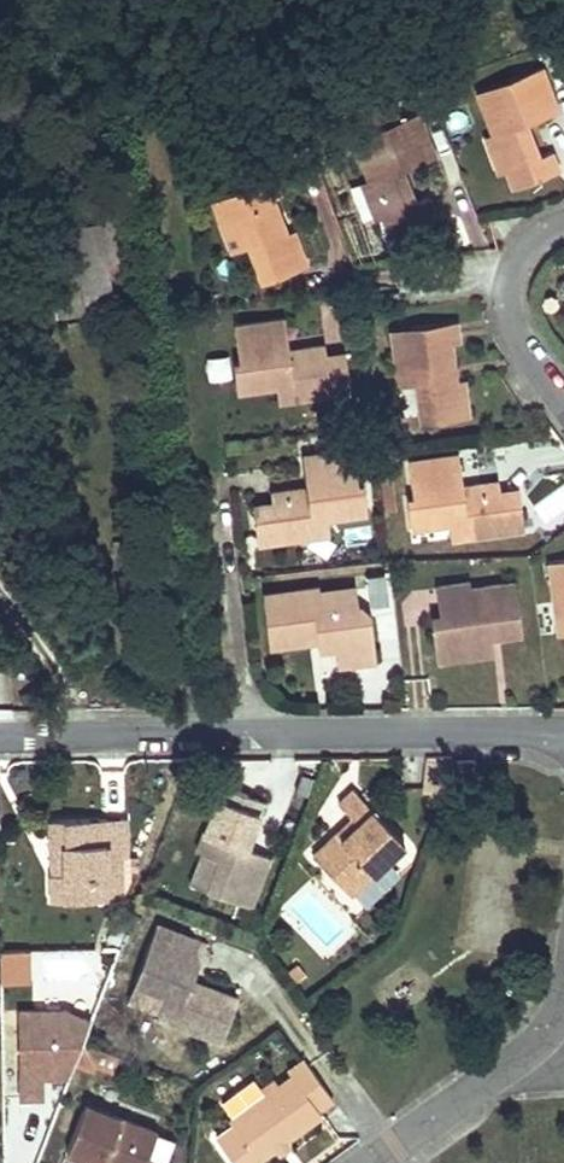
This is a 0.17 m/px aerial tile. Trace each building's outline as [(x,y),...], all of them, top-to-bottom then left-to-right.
[(556,55),(552,43),(539,48),(543,60),(556,55)] [(513,188),(558,170),(551,151),(538,156),(525,123),(523,116),(532,113),(535,119),(560,110),(542,65),(476,91),(493,136),(498,133),(511,166),(505,168),(513,188)] [(390,235),(435,217),(428,197),(414,203),(402,169),(399,163),(409,159),(412,166),(437,156),(419,111),(352,137),(369,182),(375,180),(388,213),(382,215),(390,235)] [(525,123),(535,119),(532,113),(523,116),(525,123)] [(505,168),(511,166),(498,133),(493,136),(486,138),(498,172),(505,168)] [(402,169),(412,166),(409,159),(399,163),(402,169)] [(236,189),(211,198),(222,227),(239,221),(248,243),(262,282),(307,266),(293,230),(285,233),(272,197),(280,195),(273,175),(259,180),(236,189)] [(382,215),(388,213),(375,180),(369,182),(362,185),(375,218),(382,215)] [(100,218),(39,228),(54,319),(115,308),(100,218)] [(230,249),(248,243),(239,221),(222,227),(230,249)] [(350,392),(345,353),(327,356),(325,344),(289,349),(284,349),(283,340),(287,339),(285,317),(234,323),(239,360),(233,361),(236,390),(275,385),(307,381),(309,398),(350,392)] [(457,320),(392,328),(395,359),(413,357),(416,380),(421,422),(468,416),(463,379),(456,379),(451,342),(459,341),(457,320)] [(398,383),(416,380),(413,357),(395,359),(398,383)] [(307,381),(275,385),(278,401),(309,398),(307,381)] [(272,502),(253,505),(257,544),(299,539),(297,522),(328,518),(367,514),(364,485),(358,486),(354,449),(303,454),(305,477),(310,476),(311,486),(307,486),(270,490),(272,502)] [(524,530),(519,491),(500,493),(499,481),(462,485),(458,486),(457,476),(462,476),(459,454),(408,460),(412,497),(406,497),(410,526),(449,521),(480,518),(482,535),(524,530)] [(533,506),(546,526),(563,513),(563,485),(533,506)] [(330,535),(328,518),(297,522),(299,539),(330,535)] [(480,518),(449,521),(451,539),(482,535),(480,518)] [(328,537),(304,540),(305,557),(330,555),(328,537)] [(548,562),(553,603),(563,601),(563,559),(548,562)] [(386,577),(369,579),(372,606),(389,604),(386,577)] [(431,617),(434,646),(467,641),(469,656),(494,652),(492,636),(500,634),(500,636),(522,633),(515,581),(471,587),(470,582),(435,587),(440,616),(431,617)] [(318,585),(262,592),(268,644),(309,639),(308,633),(317,632),(318,638),(319,646),(336,644),(352,642),(353,651),(376,648),(371,616),(359,604),(357,604),(355,586),(318,591),(318,585)] [(563,633),(563,601),(553,603),(557,634),(563,633)] [(467,641),(434,646),(437,660),(469,656),(467,641)] [(352,642),(336,644),(339,665),(377,660),(376,648),(353,651),(352,642)] [(474,760),(458,760),(457,772),(475,773),(474,760)] [(453,780),(423,781),(423,789),(453,788),(454,787),(453,780)] [(250,834),(263,800),(222,784),(196,850),(202,852),(220,860),(209,891),(251,907),(270,856),(245,847),(242,846),(247,833),(250,834)] [(351,894),(405,843),(354,789),(339,804),(352,817),(357,822),(341,837),(336,832),(313,855),(351,894)] [(341,837),(357,822),(352,817),(336,832),(341,837)] [(124,818),(50,820),(53,901),(122,898),(130,877),(130,867),(138,867),(138,856),(126,856),(124,818)] [(247,833),(242,846),(245,847),(250,834),(247,833)] [(190,884),(209,891),(220,860),(202,852),(190,884)] [(206,942),(157,923),(135,982),(165,993),(158,1011),(156,1016),(221,1042),(238,997),(205,984),(203,988),(190,983),(192,979),(206,942)] [(294,984),(305,975),(297,964),(286,974),(294,984)] [(205,984),(192,979),(190,983),(203,988),(205,984)] [(165,993),(135,982),(128,1000),(158,1011),(165,993)] [(66,1013),(21,1013),(21,1104),(45,1104),(45,1084),(66,1084),(89,1023),(66,1013)] [(278,1037),(263,1047),(270,1058),(284,1047),(278,1037)] [(124,1063),(87,1049),(78,1073),(96,1080),(99,1072),(118,1080),(124,1063)] [(333,1099),(304,1059),(289,1070),(292,1075),(279,1084),(274,1077),(265,1084),(266,1094),(234,1117),(230,1119),(234,1124),(216,1136),(236,1162),(263,1162),(259,1158),(276,1146),(285,1140),(321,1114),(319,1110),(333,1099)] [(234,1117),(266,1094),(255,1078),(223,1102),(234,1117)] [(158,1130),(85,1103),(67,1152),(98,1162),(103,1162),(104,1159),(113,1162),(145,1162),(158,1130)] [(285,1140),(276,1146),(282,1152),(290,1146),(285,1140)]
